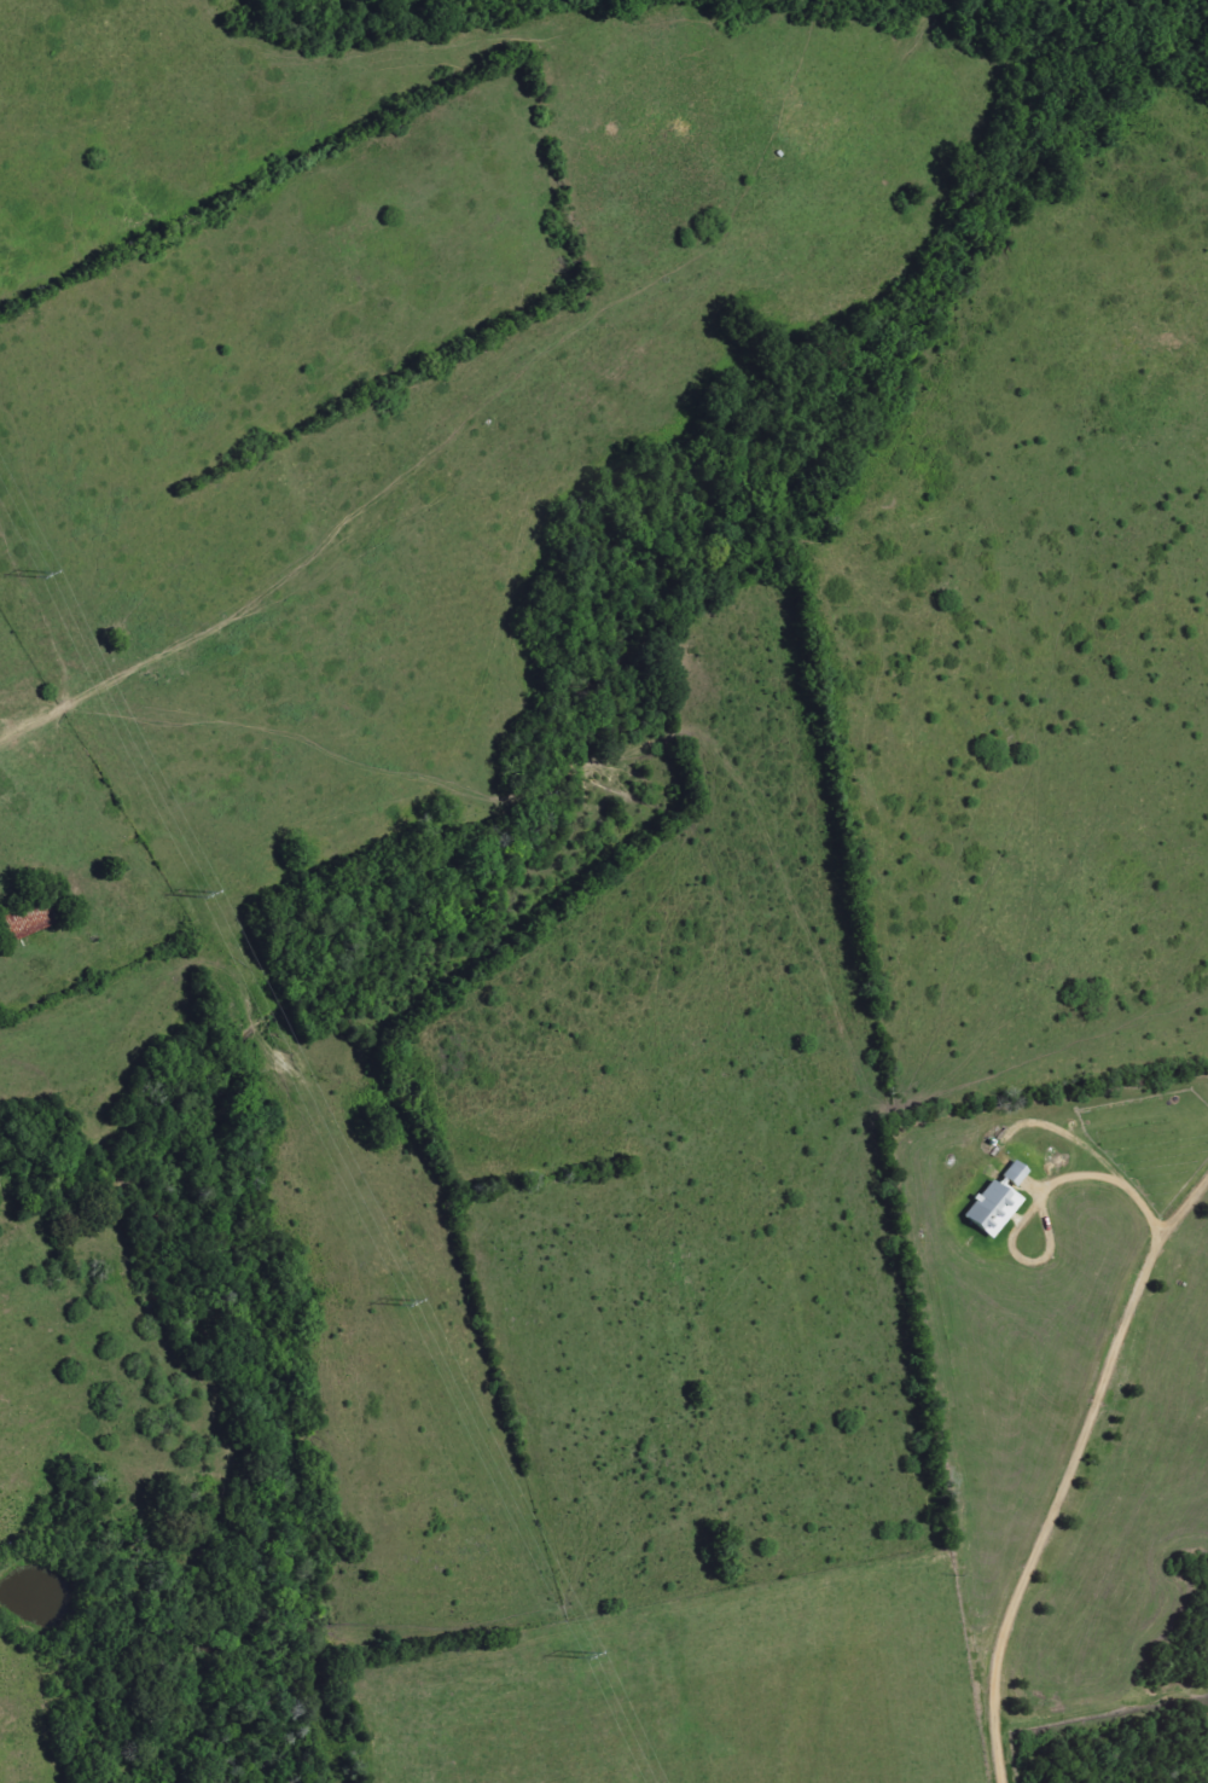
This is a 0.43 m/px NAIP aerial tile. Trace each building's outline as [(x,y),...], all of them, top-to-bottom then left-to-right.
[(997,1240),(1027,1198),(1017,1191),(1032,1171),(1018,1161),(1001,1183),(995,1179),(967,1218),(997,1240)]
